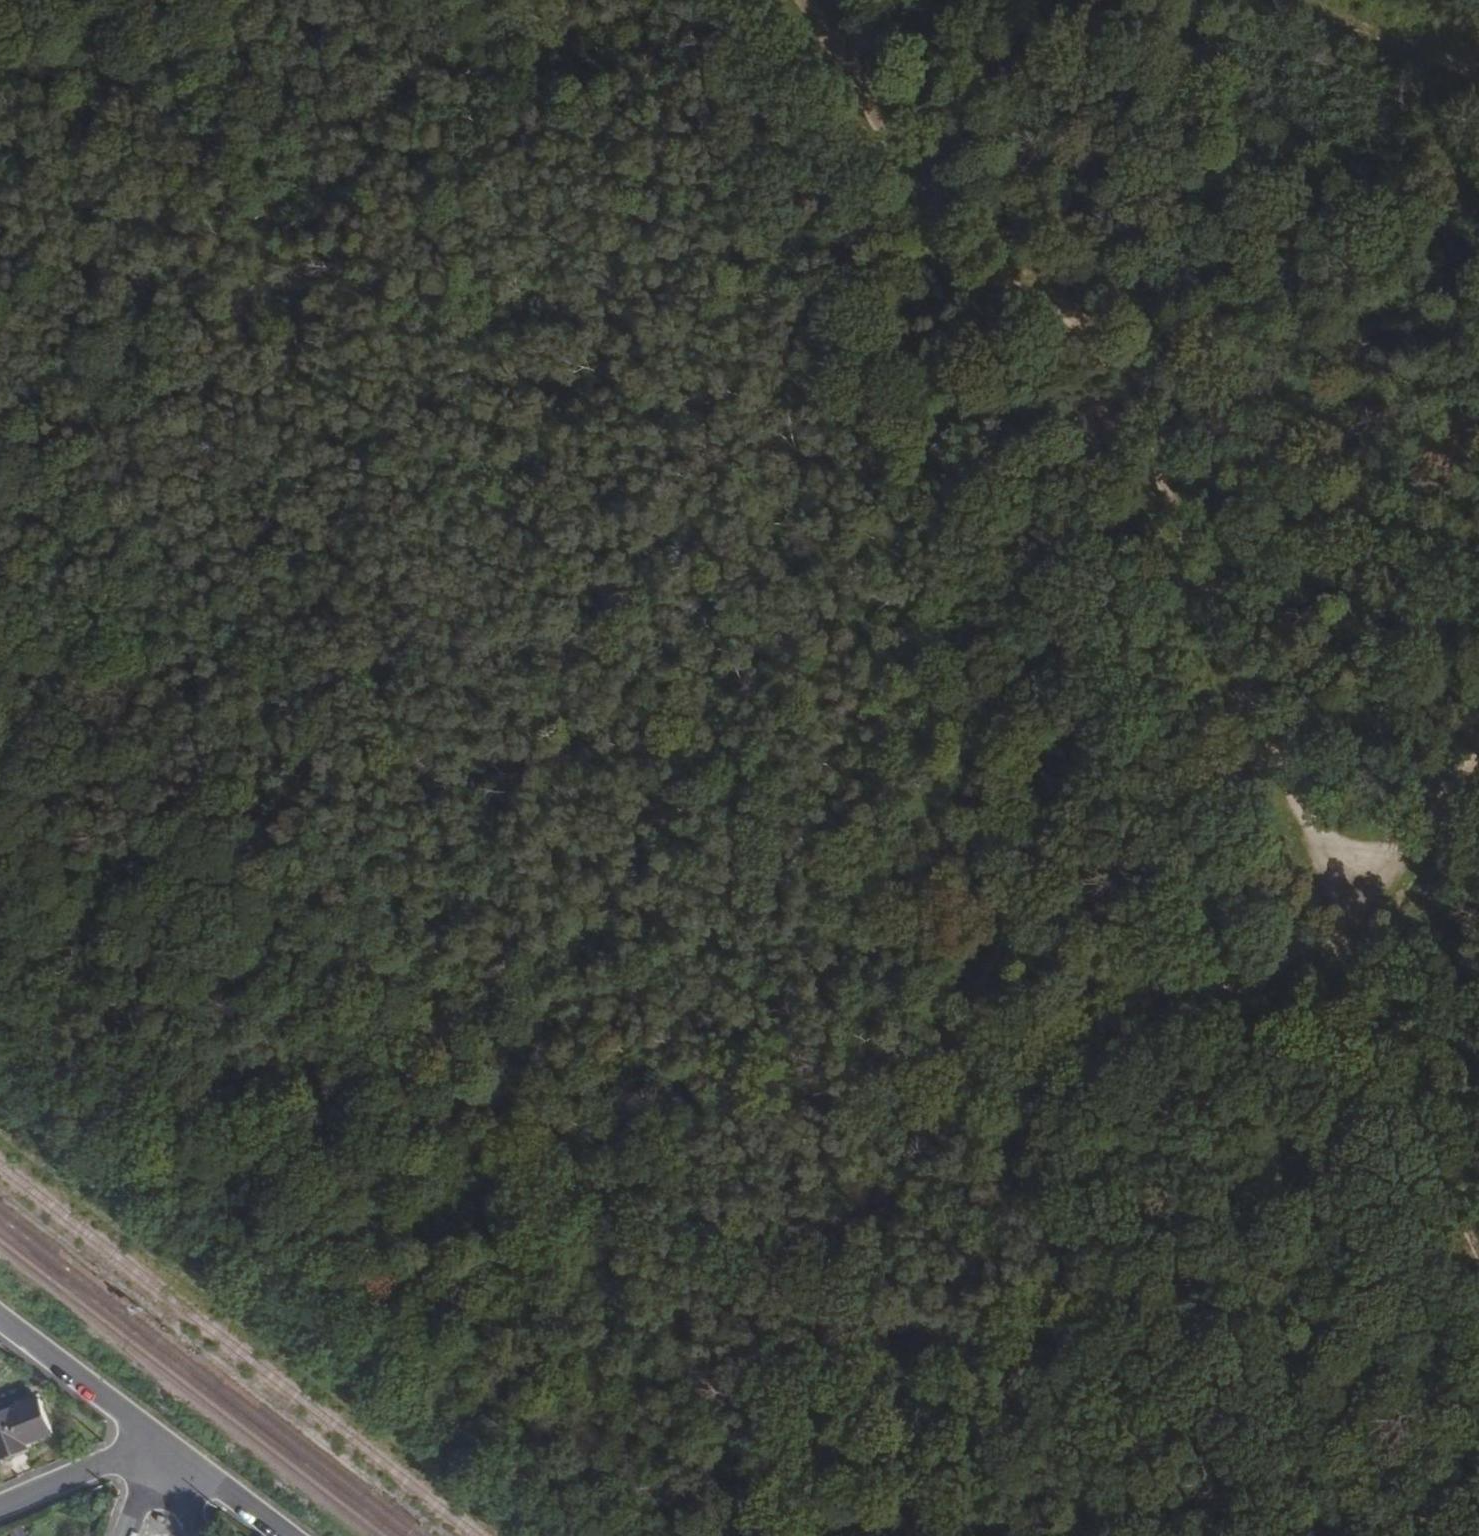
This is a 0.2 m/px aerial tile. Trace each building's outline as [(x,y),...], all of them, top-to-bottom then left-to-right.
[(0,1412),(0,1448),(4,1458),(33,1447),(30,1440),(53,1432),(39,1397),(0,1412)]
